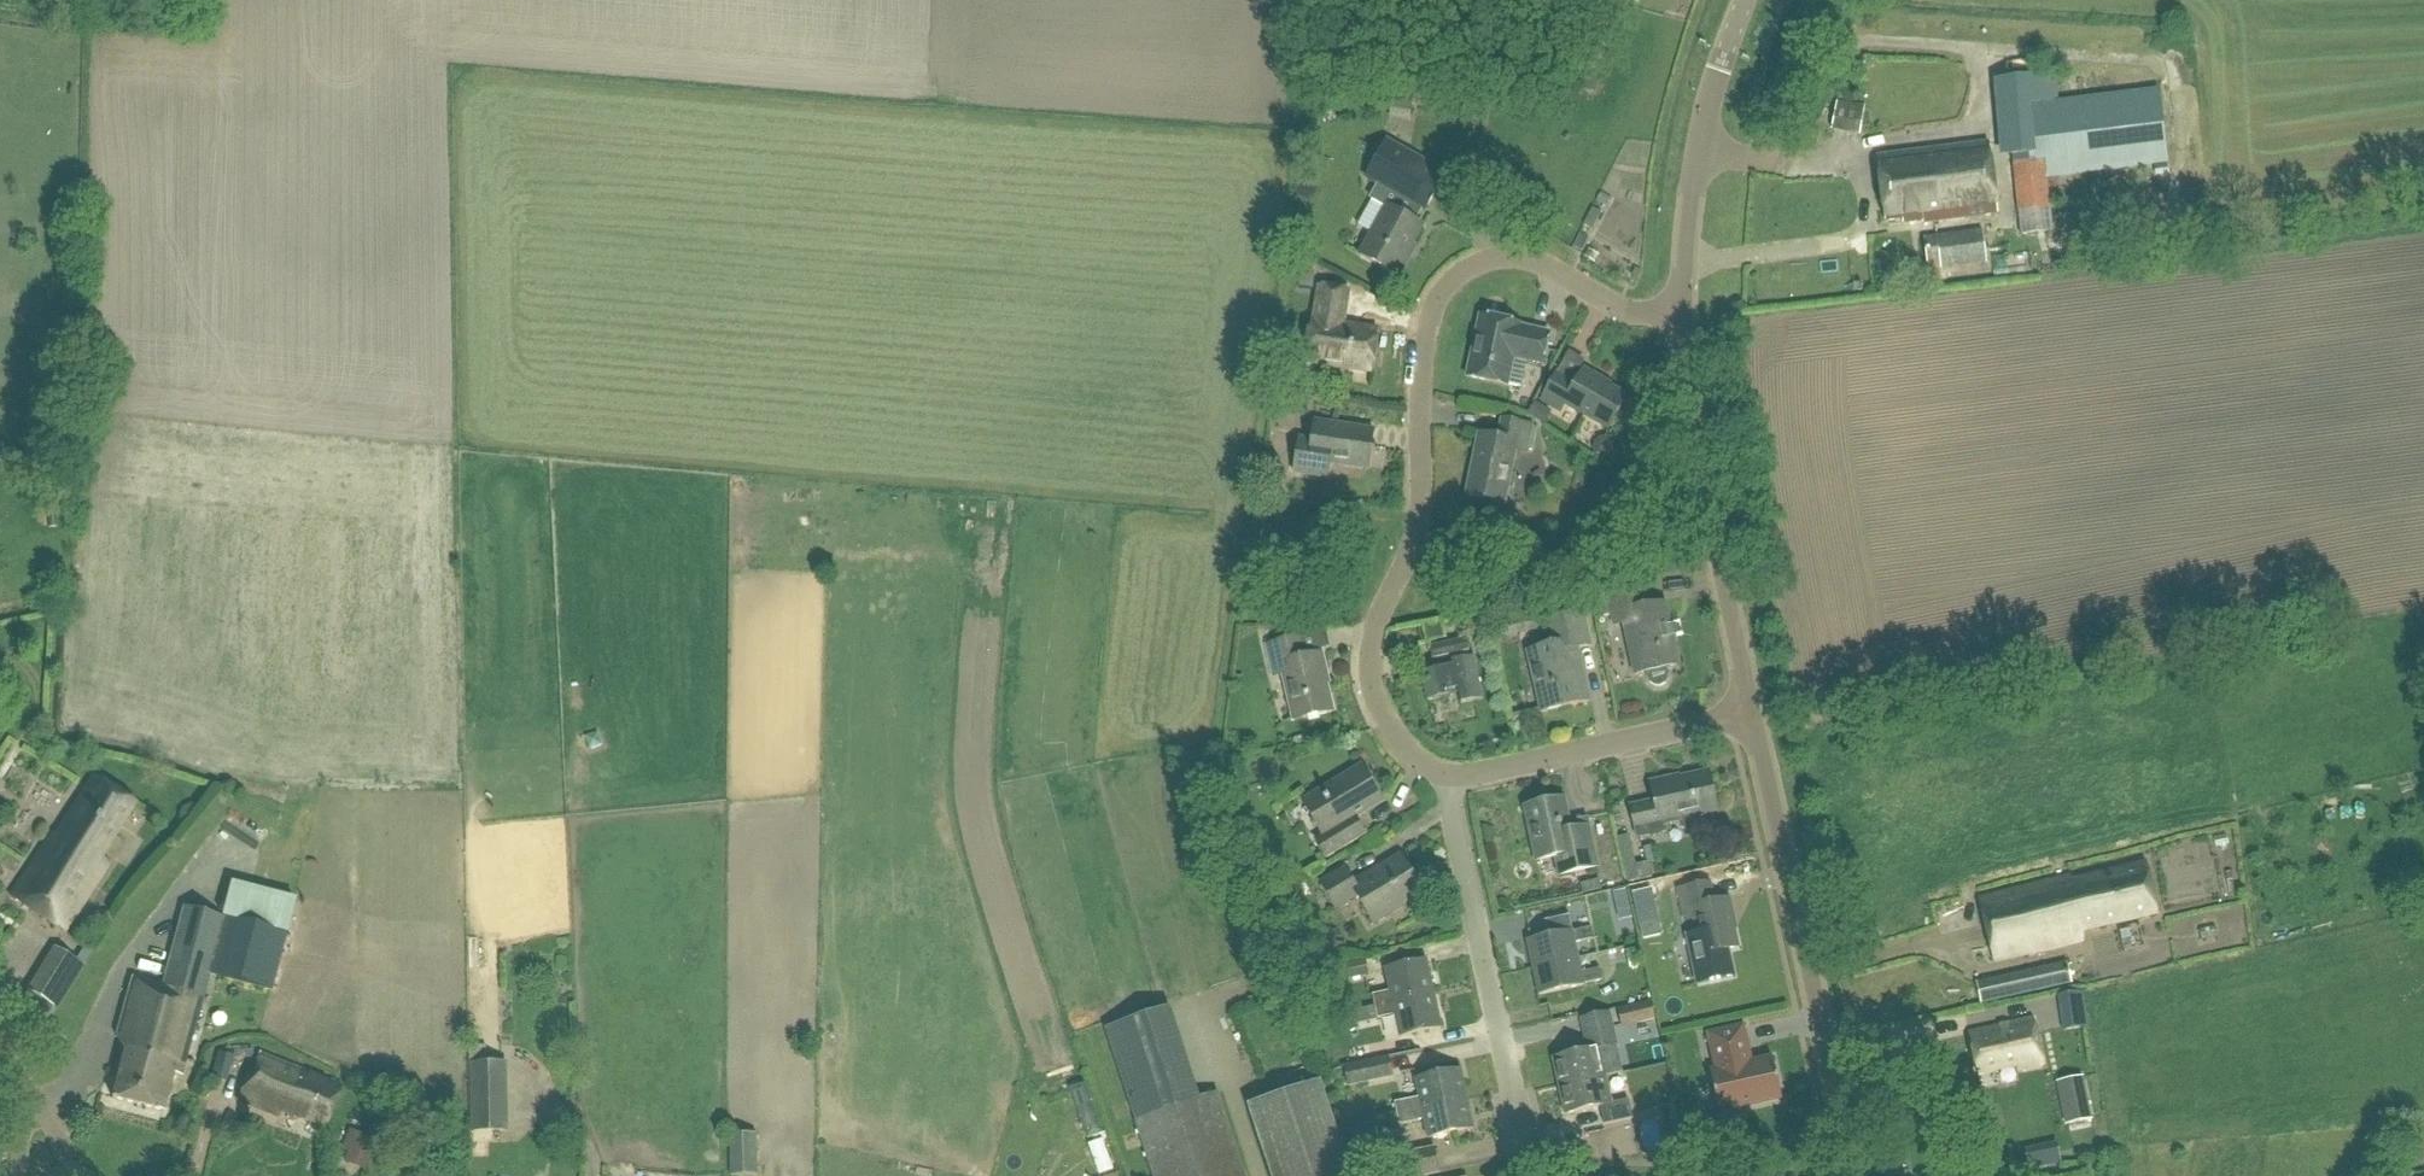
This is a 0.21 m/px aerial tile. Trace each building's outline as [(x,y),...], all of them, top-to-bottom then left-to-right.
[(2054,103),(2051,75),(2005,80),(2023,237),(2052,234),(2046,178),(2168,165),(2160,92),(2054,103)] [(1864,108),(1835,104),(1832,131),(1861,135),(1864,108)] [(1997,215),(1988,144),(1878,157),(1886,222),(1902,220),(1902,225),(1922,223),(1922,225),(1997,215)] [(1426,189),(1387,168),(1378,185),(1395,194),(1389,206),(1388,205),(1360,257),(1399,278),(1411,256),(1407,254),(1423,225),(1410,218),(1416,205),(1417,206),(1426,189)] [(1984,265),(1981,232),(1922,239),(1925,266),(1938,264),(1939,270),(1984,265)] [(1662,276),(1663,254),(1650,253),(1649,276),(1662,276)] [(1347,292),(1317,288),(1312,323),(1310,322),(1304,364),(1371,373),(1377,332),(1342,327),(1347,292)] [(1519,325),(1479,316),(1466,377),(1508,386),(1508,385),(1519,387),(1524,362),(1542,366),(1549,334),(1518,327),(1519,325)] [(1603,382),(1584,371),(1574,388),(1555,377),(1542,402),(1562,413),(1566,406),(1609,431),(1627,398),(1602,384),(1603,382)] [(1534,427),(1502,420),(1498,437),(1480,434),(1467,498),(1504,506),(1515,452),(1528,455),(1534,427)] [(1374,431),(1315,422),(1312,440),(1300,438),(1294,474),(1329,480),(1331,465),(1368,471),(1374,431)] [(1646,607),(1641,588),(1608,595),(1615,628),(1625,626),(1635,676),(1645,673),(1646,679),(1649,684),(1654,687),(1660,688),(1665,685),(1668,680),(1668,674),(1667,668),(1674,667),(1666,630),(1670,629),(1664,603),(1646,607)] [(1611,618),(1605,589),(1590,593),(1596,621),(1611,618)] [(1590,646),(1583,613),(1545,622),(1550,647),(1527,653),(1541,714),(1590,702),(1578,649),(1590,646)] [(1303,657),(1298,638),(1266,646),(1274,678),(1283,676),(1294,722),(1333,712),(1323,671),(1326,670),(1322,652),(1303,657)] [(1469,653),(1466,640),(1430,648),(1433,661),(1437,660),(1439,670),(1422,674),(1428,702),(1450,697),(1449,693),(1458,691),(1461,705),(1483,700),(1473,658),(1467,659),(1466,653),(1469,653)] [(1373,790),(1360,767),(1303,801),(1323,836),(1316,841),(1327,859),(1366,836),(1356,819),(1384,802),(1375,788),(1373,790)] [(1718,812),(1709,773),(1667,782),(1667,779),(1649,783),(1652,800),(1628,806),(1636,838),(1670,831),(1668,823),(1680,820),(1682,829),(1686,831),(1700,828),(1702,824),(1700,816),(1718,812)] [(134,805),(93,779),(57,836),(52,837),(12,899),(65,933),(109,864),(100,857),(134,805)] [(1574,835),(1566,799),(1524,809),(1536,861),(1553,858),(1558,877),(1597,868),(1589,832),(1574,835)] [(1424,894),(1401,856),(1379,869),(1380,871),(1356,886),(1346,869),(1321,884),(1336,909),(1357,897),(1373,925),(1424,894)] [(2158,912),(2146,862),(2072,882),(2071,877),(1979,900),(1995,961),(2086,938),(2084,929),(2158,912)] [(235,883),(225,920),(287,936),(297,900),(235,883)] [(1714,903),(1710,884),(1678,891),(1685,922),(1694,920),(1697,935),(1686,937),(1697,985),(1733,977),(1727,951),(1738,948),(1732,921),(1734,920),(1730,899),(1714,903)] [(225,920),(183,909),(162,989),(131,980),(115,1037),(124,1052),(111,1100),(162,1114),(173,1075),(181,1077),(207,976),(272,992),(287,936),(225,920)] [(1524,925),(1533,969),(1578,959),(1575,943),(1592,939),(1590,929),(1573,933),(1572,931),(1556,935),(1553,919),(1524,925)] [(84,967),(54,948),(26,991),(56,1010),(84,967)] [(1582,975),(1578,959),(1533,969),(1539,996),(1584,987),(1584,985),(1601,981),(1599,971),(1582,975)] [(1375,1008),(1434,995),(1426,960),(1385,969),(1390,992),(1372,996),(1375,1008)] [(1370,977),(1367,961),(1339,966),(1341,982),(1370,977)] [(2071,984),(2066,964),(1977,984),(1982,1004),(2071,984)] [(1434,995),(1375,1008),(1377,1019),(1395,1016),(1400,1039),(1441,1030),(1434,995)] [(1656,1021),(1652,1004),(1618,1012),(1622,1028),(1656,1021)] [(1105,1030),(1135,1122),(1198,1101),(1167,1010),(1105,1030)] [(1613,1027),(1610,1012),(1582,1018),(1585,1033),(1613,1027)] [(2042,1065),(2032,1020),(1970,1034),(1979,1073),(2015,1065),(2017,1071),(2042,1065)] [(1553,1060),(1559,1088),(1606,1077),(1600,1050),(1617,1046),(1613,1027),(1584,1034),(1588,1052),(1553,1060)] [(1749,1054),(1743,1027),(1707,1035),(1716,1071),(1710,1072),(1719,1114),(1727,1112),(1728,1117),(1732,1119),(1743,1117),(1746,1113),(1745,1108),(1781,1100),(1772,1058),(1747,1064),(1745,1055),(1749,1054)] [(303,1068),(259,1049),(239,1095),(281,1114),(283,1110),(323,1127),(341,1087),(302,1070),(303,1068)] [(1394,1078),(1390,1059),(1345,1068),(1349,1087),(1394,1078)] [(508,1132),(507,1063),(472,1064),(473,1133),(508,1132)] [(1394,1104),(1397,1115),(1467,1100),(1461,1071),(1416,1080),(1419,1098),(1394,1104)] [(1612,1104),(1606,1077),(1559,1088),(1565,1115),(1600,1108),(1604,1126),(1633,1120),(1629,1101),(1612,1104)] [(2093,1121),(2085,1078),(2057,1083),(2066,1127),(2093,1121)] [(1318,1081),(1246,1105),(1269,1175),(1348,1175),(1349,1175),(1318,1081)] [(1218,1095),(1198,1101),(1135,1122),(1153,1175),(1245,1175),(1218,1095)] [(1467,1100),(1397,1115),(1399,1126),(1424,1121),(1428,1139),(1473,1129),(1467,1100)] [(349,1131),(340,1151),(348,1155),(344,1163),(364,1172),(377,1143),(349,1131)] [(757,1136),(730,1136),(731,1175),(758,1175),(757,1136)] [(2037,1148),(2025,1150),(2029,1170),(2041,1168),(2037,1148)] [(1425,1160),(1387,1167),(1389,1175),(1426,1175),(1428,1175),(1425,1160)]
